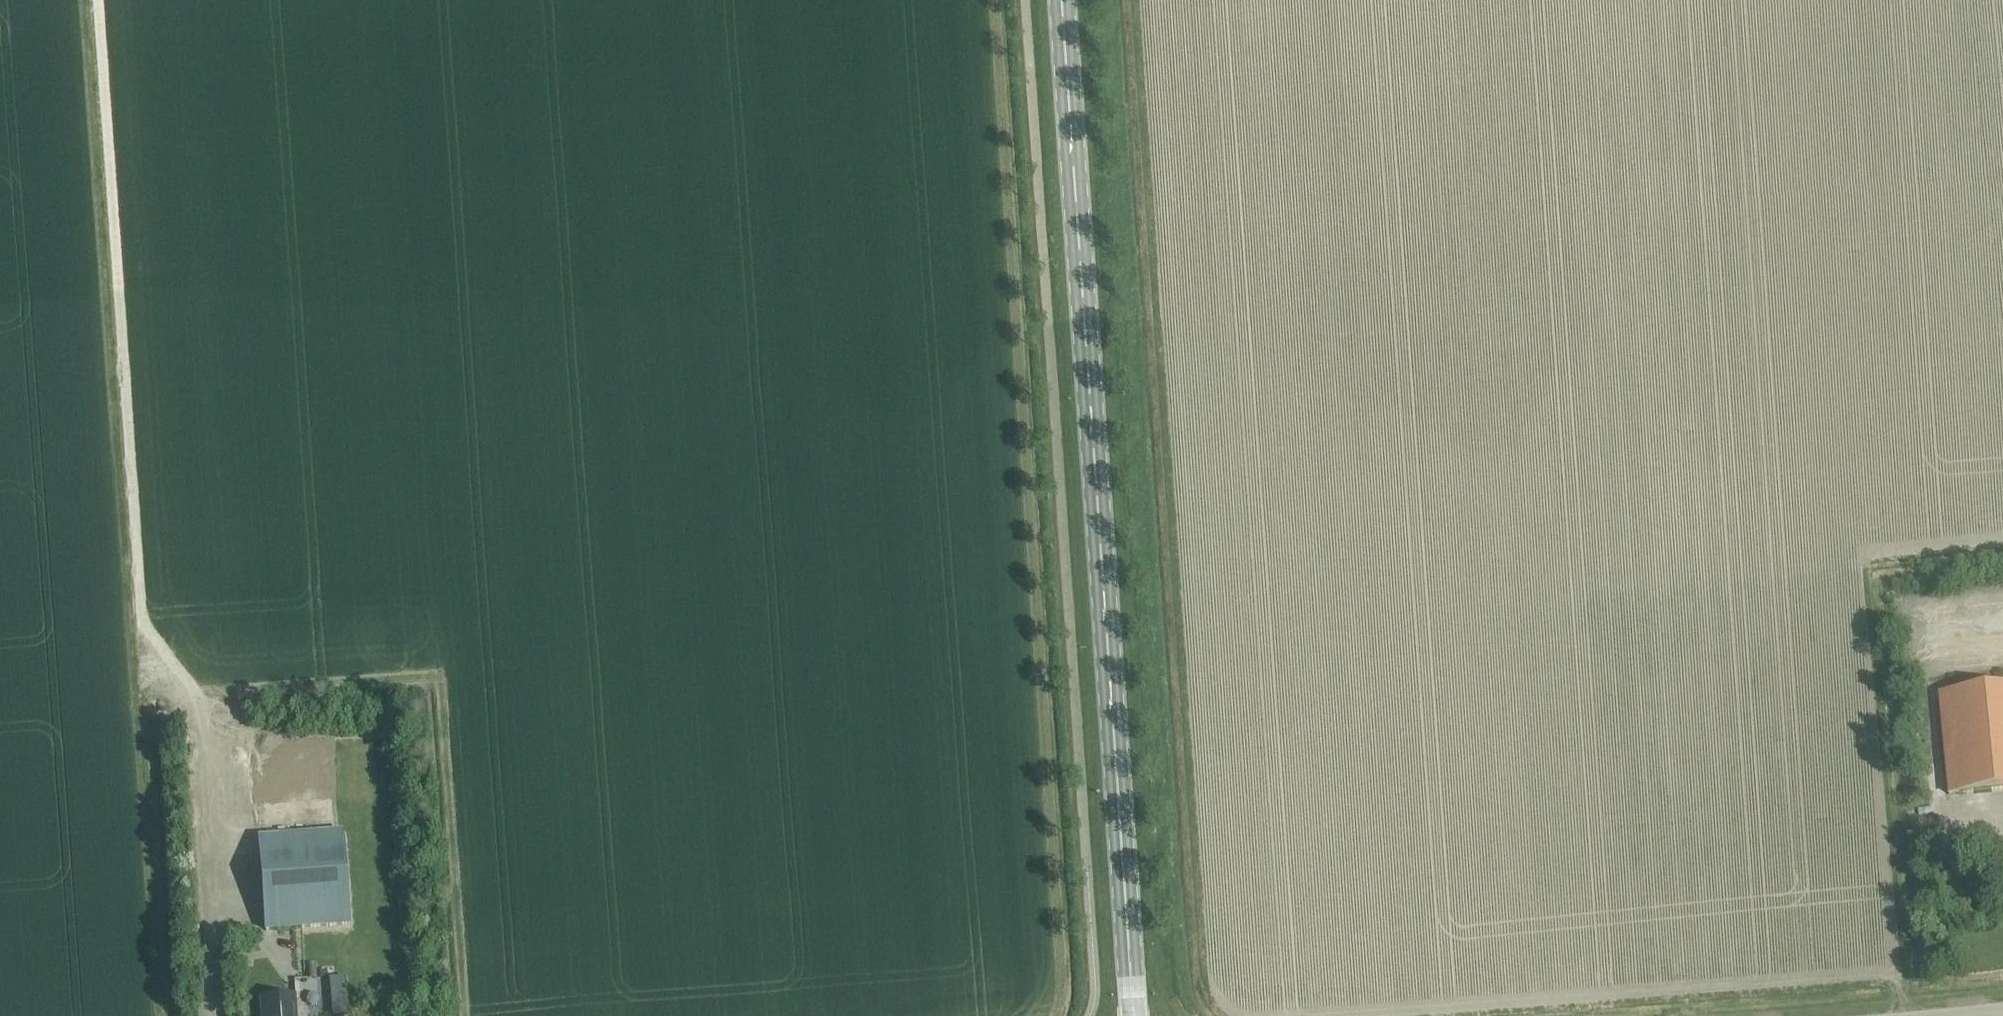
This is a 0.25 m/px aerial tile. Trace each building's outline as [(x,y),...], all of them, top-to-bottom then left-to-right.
[(2002,790),(2002,689),(1939,695),(1948,794),(2002,790)] [(264,930),(347,924),(341,832),(338,832),(258,837),(264,930)] [(294,995),(258,997),(260,1015),(296,1015),(294,995)]
